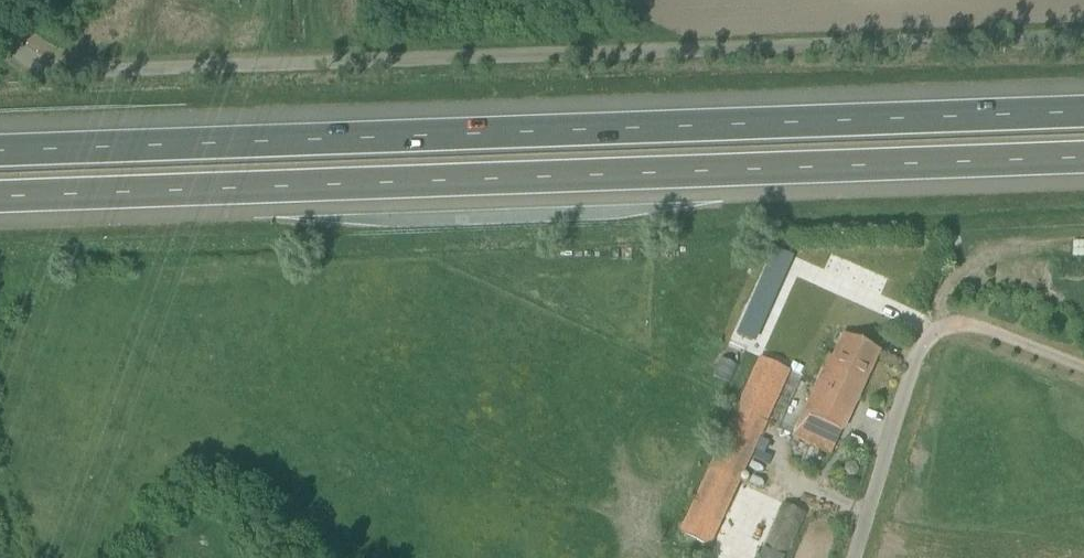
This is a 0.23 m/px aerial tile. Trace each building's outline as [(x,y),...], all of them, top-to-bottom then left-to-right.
[(794,435),(833,453),(880,351),(849,337),(838,360),(830,356),(794,435)] [(681,533),(710,547),(790,371),(761,358),(681,533)] [(765,548),(786,557),(806,514),(784,505),(765,548)]
